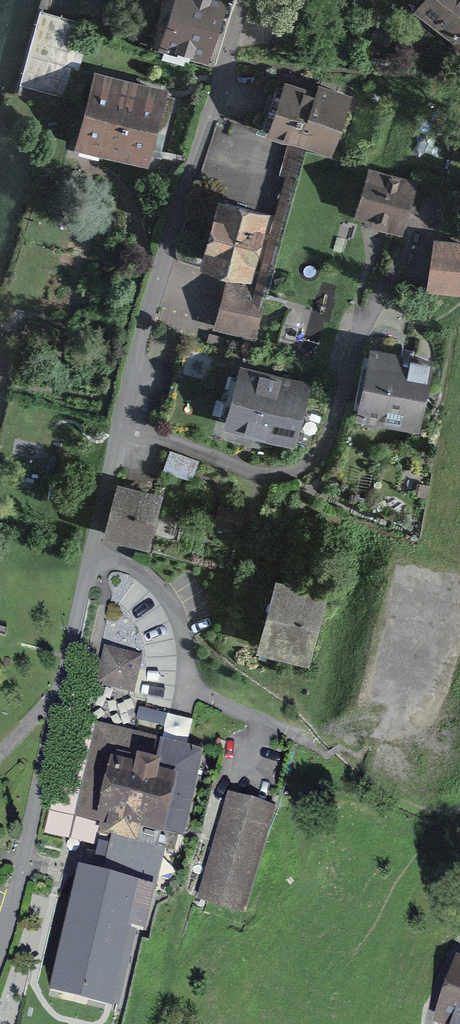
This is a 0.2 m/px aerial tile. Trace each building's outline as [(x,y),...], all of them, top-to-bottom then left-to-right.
[(206,58),(226,0),(175,0),(161,43),(206,58)] [(459,47),(459,0),(414,0),(408,7),(459,47)] [(82,19),(29,6),(8,87),(61,100),(82,19)] [(164,90),(96,72),(77,145),(145,162),(164,90)] [(270,131),(329,150),(347,95),(319,85),(316,94),(285,84),(270,131)] [(372,222),(402,231),(409,209),(417,211),(424,189),(414,186),(416,182),(369,168),(356,212),(374,217),(372,222)] [(268,212),(221,199),(203,262),(251,275),(268,212)] [(459,291),(459,242),(436,239),(429,287),(459,291)] [(259,295),(226,286),(214,329),(247,338),(259,295)] [(307,356),(318,357),(320,332),(309,331),(307,356)] [(359,415),(417,427),(431,360),(373,348),(359,415)] [(227,423),(292,441),(308,384),(243,366),(227,423)] [(192,483),(199,464),(172,453),(164,472),(192,483)] [(104,534),(147,546),(161,493),(118,482),(104,534)] [(244,510),(221,504),(215,526),(238,532),(244,510)] [(328,590),(276,577),(257,648),(309,662),(328,590)] [(139,659),(108,651),(101,682),(131,690),(139,659)] [(137,728),(138,713),(88,709),(87,724),(137,728)] [(144,713),(139,735),(189,746),(193,724),(144,713)] [(199,752),(99,729),(79,817),(103,823),(101,832),(112,834),(102,878),(87,874),(59,994),(109,1006),(136,886),(151,889),(161,847),(176,851),(199,752)] [(271,809),(230,798),(202,897),(243,908),(271,809)] [(45,838),(70,843),(78,805),(54,799),(45,838)] [(438,1021),(446,1023),(459,1023),(459,961),(438,1021)]
